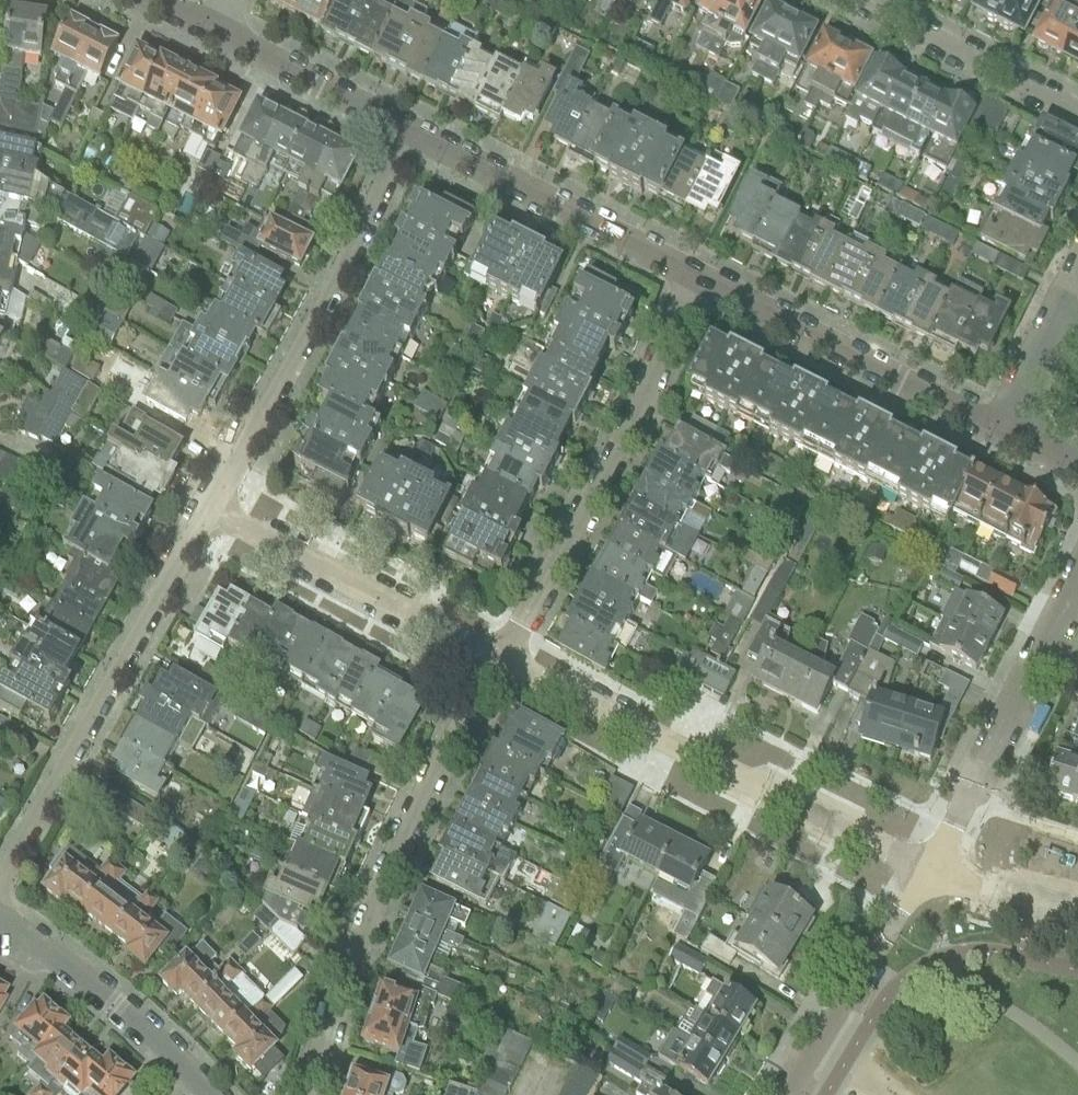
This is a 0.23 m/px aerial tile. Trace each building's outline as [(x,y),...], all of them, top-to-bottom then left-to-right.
[(297,18),(306,0),(273,0),(271,5),(297,18)] [(297,18),(323,31),(338,0),(306,0),(297,18)] [(348,44),(370,0),(338,0),(323,31),(348,44)] [(373,57),(397,10),(376,0),(370,0),(348,44),(373,57)] [(373,57),(399,69),(419,29),(422,23),(428,12),(403,0),(402,0),(397,10),(373,57)] [(483,8),(492,12),(498,0),(487,0),(483,8)] [(492,12),(503,18),(509,6),(498,0),(492,12)] [(534,10),(543,14),(550,0),(549,0),(539,0),(534,10)] [(609,16),(617,0),(605,0),(599,11),(609,16)] [(609,16),(619,21),(628,3),(631,4),(633,0),(617,0),(609,16)] [(648,19),(653,22),(662,26),(670,10),(682,16),(690,0),(658,0),(648,19)] [(707,54),(734,0),(703,0),(696,14),(709,20),(695,48),(707,54)] [(707,54),(718,60),(722,53),(726,45),(730,47),(740,46),(744,38),(751,24),(761,4),(757,2),(756,0),(734,0),(707,54)] [(998,24),(1010,0),(981,0),(975,11),(985,17),(987,21),(993,24),(997,23),(998,24)] [(998,24),(1001,25),(1002,28),(1008,32),(1012,31),(1023,36),(1042,0),(1010,0),(998,24)] [(1033,41),(1037,44),(1039,47),(1043,49),(1048,49),(1063,57),(1077,28),(1077,1),(1076,0),(1055,0),(1052,4),(1043,22),(1033,41)] [(750,75),(762,81),(792,20),(781,14),(780,12),(776,10),(773,10),(769,8),(749,47),(761,53),(750,75)] [(36,134),(41,109),(18,106),(25,57),(41,59),(47,19),(11,13),(0,87),(0,129),(36,134)] [(792,20),(762,81),(774,86),(785,65),(797,71),(817,32),(813,30),(811,27),(808,26),(804,26),(792,20)] [(62,62),(54,78),(58,80),(55,86),(64,90),(66,92),(96,34),(72,22),(63,42),(54,58),(62,62)] [(540,22),(534,34),(542,38),(548,26),(540,22)] [(399,69),(424,82),(447,36),(422,23),(399,69)] [(447,36),(424,82),(449,95),(455,84),(473,49),(478,39),(453,26),(447,36)] [(548,26),(542,38),(549,41),(555,29),(548,26)] [(1063,57),(1077,65),(1077,28),(1063,57)] [(119,46),(96,34),(62,100),(51,122),(60,127),(86,75),(101,82),(119,46)] [(795,91),(818,103),(847,48),(836,42),(835,40),(830,38),(828,38),(824,36),(806,71),(795,91)] [(847,48),(818,103),(831,109),(835,101),(847,107),(871,60),(867,58),(865,56),(861,54),(858,54),(847,48)] [(130,68),(109,109),(122,115),(124,110),(136,116),(140,110),(164,63),(163,62),(162,64),(148,57),(149,54),(140,49),(130,68)] [(449,95),(475,108),(498,62),(473,49),(449,95)] [(559,110),(549,129),(558,133),(554,140),(571,149),(590,110),(595,102),(595,101),(584,95),(585,93),(573,87),(588,59),(575,53),(554,94),(564,100),(559,110)] [(616,60),(610,73),(618,77),(624,64),(616,60)] [(168,115),(169,116),(190,76),(177,69),(177,65),(170,62),(166,64),(164,63),(140,110),(152,116),(146,128),(158,134),(168,115)] [(501,121),(505,114),(528,67),(527,66),(523,75),(498,62),(475,108),(501,121)] [(860,120),(875,128),(902,76),(896,73),(896,70),(889,66),(885,67),(875,62),(845,120),(857,126),(860,120)] [(667,65),(662,75),(683,86),(688,76),(667,65)] [(528,67),(505,114),(521,122),(525,115),(533,120),(553,81),(555,82),(557,79),(541,70),(540,73),(528,67)] [(694,79),(689,89),(716,104),(725,85),(710,77),(708,81),(696,75),(695,77),(694,79)] [(196,126),(215,88),(213,87),(213,84),(207,81),(202,82),(190,76),(169,116),(171,117),(162,136),(174,142),(180,130),(191,136),(196,126)] [(875,128),(872,134),(882,138),(884,133),(887,134),(899,140),(905,127),(926,86),(917,81),(914,82),(913,83),(903,78),(903,76),(902,76),(875,128)] [(654,94),(647,107),(657,112),(663,98),(665,94),(669,87),(661,82),(654,94)] [(725,85),(716,104),(729,111),(739,92),(725,85)] [(905,127),(899,140),(911,146),(913,147),(910,153),(919,158),(929,139),(949,100),(948,100),(947,101),(937,96),(937,94),(936,91),(926,86),(905,127)] [(663,98),(657,112),(665,116),(677,91),(669,87),(665,94),(663,98)] [(196,126),(191,136),(205,143),(204,145),(216,151),(242,101),(232,96),(230,98),(216,91),(217,89),(215,88),(196,126)] [(976,114),(973,120),(990,129),(998,133),(1000,128),(1010,109),(985,96),(976,114)] [(933,141),(923,160),(935,166),(947,172),(956,153),(969,129),(973,120),(976,114),(965,108),(965,105),(958,101),(955,103),(949,100),(929,139),(933,141)] [(236,152),(234,157),(247,163),(246,165),(247,165),(239,180),(249,185),(250,184),(283,119),(259,107),(249,127),(236,152)] [(571,149),(567,156),(594,170),(596,166),(617,124),(590,110),(571,149)] [(88,123),(100,128),(106,117),(94,111),(88,123)] [(724,115),(718,128),(725,132),(731,119),(724,115)] [(250,184),(249,185),(258,190),(266,175),(267,175),(270,169),(283,176),(306,131),(283,119),(250,184)] [(731,119),(725,132),(733,136),(740,124),(731,119)] [(973,120),(969,129),(985,138),(990,129),(973,120)] [(617,124),(596,166),(611,174),(609,178),(641,194),(643,190),(659,198),(656,202),(657,202),(681,157),(665,149),(668,143),(658,138),(660,134),(648,127),(646,131),(635,126),(632,132),(617,124)] [(1030,151),(1032,152),(1077,176),(1077,143),(1043,126),(1030,151)] [(37,181),(43,155),(36,152),(37,149),(34,148),(36,134),(0,129),(0,173),(37,181)] [(302,185),(292,205),(302,210),(335,146),(306,131),(283,176),(302,185)] [(798,146),(809,151),(815,139),(813,135),(806,131),(803,135),(798,146)] [(792,135),(789,141),(798,146),(803,135),(799,133),(792,135)] [(292,205),(279,229),(312,245),(318,233),(302,225),(307,215),(310,216),(317,201),(318,202),(322,195),(323,196),(336,202),(359,158),(335,146),(302,210),(292,205)] [(681,157),(657,202),(684,216),(687,209),(711,162),(710,161),(704,158),(685,148),(684,151),(683,153),(681,157)] [(792,150),(786,162),(793,166),(799,154),(795,152),(792,150)] [(207,152),(198,170),(211,177),(220,159),(207,152)] [(1008,186),(1006,188),(1021,196),(1023,192),(1033,197),(1035,193),(1044,198),(1047,193),(1065,202),(1071,191),(1066,189),(1074,174),(1032,152),(1031,154),(1030,157),(1023,169),(1017,166),(1016,168),(1008,186)] [(711,162),(687,209),(704,217),(707,210),(716,214),(726,195),(735,176),(738,171),(740,167),(715,154),(712,160),(711,161),(711,162)] [(799,154),(793,166),(802,170),(807,158),(799,154)] [(839,164),(838,165),(852,173),(854,169),(857,163),(843,156),(839,164)] [(854,169),(852,173),(866,179),(870,171),(871,170),(857,163),(854,169)] [(967,168),(957,163),(945,185),(955,191),(967,168)] [(30,209),(40,215),(67,229),(111,253),(127,262),(140,237),(138,236),(114,223),(102,217),(81,205),(37,181),(0,173),(0,203),(30,209)] [(126,174),(121,184),(131,189),(136,180),(126,174)] [(742,203),(732,222),(741,227),(738,234),(754,243),(775,203),(783,188),(756,175),(754,179),(742,203)] [(887,193),(893,182),(883,176),(877,188),(887,193)] [(211,177),(205,190),(206,190),(208,191),(218,197),(225,184),(211,177)] [(893,182),(887,193),(899,199),(903,190),(905,187),(893,182)] [(131,196),(151,207),(158,194),(138,184),(131,196)] [(1007,201),(1000,215),(1042,236),(1049,222),(1054,224),(1065,202),(1047,193),(1044,198),(1035,193),(1033,197),(1023,192),(1021,196),(1006,188),(1001,198),(1007,201)] [(102,217),(114,223),(129,197),(117,190),(102,217)] [(903,190),(899,199),(913,206),(917,197),(903,190)] [(315,429),(296,465),(303,469),(297,481),(342,505),(352,485),(354,482),(354,481),(342,475),(350,461),(358,465),(361,467),(373,444),(369,442),(377,426),(376,425),(370,423),(365,420),(373,405),(378,408),(395,375),(389,372),(406,340),(412,343),(429,311),(422,308),(430,292),(432,293),(440,277),(445,280),(455,261),(457,257),(453,254),(445,250),(452,238),(452,236),(453,236),(461,240),(464,242),(466,238),(476,218),(455,207),(430,194),(424,207),(417,204),(398,240),(405,244),(391,270),(389,269),(381,286),(376,283),(359,316),(364,319),(348,350),(344,348),(327,380),(332,383),(324,399),(335,405),(321,432),(315,429)] [(129,197),(114,223),(138,236),(140,237),(145,240),(159,213),(129,197)] [(917,197),(913,206),(927,214),(931,204),(917,197)] [(890,204),(886,212),(895,217),(901,206),(896,203),(895,203),(892,201),(890,204)] [(24,238),(26,226),(37,229),(40,215),(30,209),(0,203),(0,233),(24,238)] [(751,250),(777,263),(800,216),(775,203),(754,243),(751,250)] [(901,206),(895,217),(902,221),(908,210),(901,206)] [(926,219),(908,210),(902,221),(920,230),(926,219)] [(994,213),(993,214),(987,211),(974,236),(1026,263),(1031,253),(1038,256),(1046,239),(1042,237),(1042,236),(998,214),(998,215),(994,213)] [(194,216),(190,225),(200,230),(204,221),(194,216)] [(825,230),(802,276),(827,289),(848,248),(833,240),(836,235),(841,225),(831,220),(826,229),(825,230)] [(221,242),(220,245),(227,248),(234,252),(254,261),(260,249),(300,269),(305,259),(308,258),(312,251),(310,248),(312,245),(279,229),(270,224),(269,225),(264,222),(259,233),(246,227),(241,236),(234,233),(234,234),(226,231),(222,240),(221,242)] [(798,222),(777,263),(802,276),(825,230),(826,229),(815,224),(812,230),(798,222)] [(933,222),(927,234),(945,243),(951,231),(933,222)] [(154,226),(148,238),(158,243),(164,246),(170,235),(154,226)] [(951,231),(945,243),(953,247),(959,235),(951,231)] [(18,266),(18,263),(28,269),(40,247),(24,238),(0,233),(0,262),(18,266)] [(467,270),(464,276),(471,280),(473,275),(475,276),(478,277),(490,284),(488,290),(503,298),(530,246),(513,238),(510,242),(494,234),(483,254),(476,251),(467,270)] [(848,248),(827,289),(853,302),(876,255),(880,249),(854,236),(848,248)] [(148,238),(133,263),(143,269),(158,243),(148,238)] [(971,256),(993,267),(999,256),(977,245),(971,256)] [(530,246),(503,298),(521,307),(523,301),(536,308),(538,309),(539,309),(537,313),(545,317),(548,312),(558,292),(550,288),(561,268),(544,259),(546,255),(530,246)] [(108,258),(97,277),(113,286),(126,263),(127,262),(111,253),(110,254),(108,258)] [(876,255),(853,302),(878,315),(902,268),(876,255)] [(993,267),(1023,283),(1029,271),(999,256),(993,267)] [(235,271),(228,283),(275,309),(284,294),(277,290),(282,281),(240,257),(233,270),(235,271)] [(12,293),(12,291),(18,266),(0,262),(0,291),(12,293)] [(143,269),(133,263),(121,286),(131,291),(143,269)] [(899,274),(878,315),(903,328),(927,282),(927,281),(917,276),(914,282),(899,274)] [(577,295),(575,299),(578,300),(578,301),(587,305),(579,319),(621,340),(634,314),(627,311),(634,299),(587,275),(577,295)] [(927,282),(903,328),(929,341),(949,300),(934,292),(937,286),(927,281),(927,282)] [(949,300),(929,341),(955,354),(958,346),(978,307),(979,305),(983,299),(985,295),(959,282),(952,294),(949,300)] [(222,312),(221,314),(256,333),(267,340),(282,314),(275,309),(228,283),(227,284),(222,294),(230,299),(224,309),(222,312)] [(1,335),(6,320),(12,293),(0,291),(0,335),(1,335)] [(26,302),(12,293),(6,320),(21,323),(26,302)] [(29,300),(27,302),(39,309),(44,301),(45,299),(32,293),(29,300)] [(150,296),(146,304),(161,312),(173,319),(177,311),(150,296)] [(110,303),(105,313),(123,323),(129,313),(132,308),(114,298),(111,304),(110,303)] [(44,301),(39,309),(47,313),(51,305),(44,301)] [(978,307),(958,346),(975,355),(979,348),(988,352),(1008,312),(998,306),(994,313),(979,305),(978,307)] [(203,322),(197,333),(242,358),(256,333),(221,314),(216,310),(207,325),(203,322)] [(161,312),(157,319),(169,326),(173,319),(161,312)] [(104,313),(90,337),(91,337),(110,348),(124,324),(123,323),(105,313),(104,313)] [(560,339),(554,352),(556,353),(595,373),(609,348),(615,351),(621,340),(579,319),(571,314),(567,313),(555,336),(560,339)] [(492,315),(485,328),(501,336),(502,334),(507,323),(492,315)] [(472,327),(458,354),(469,359),(470,360),(484,333),(472,327)] [(197,333),(183,357),(228,383),(242,358),(197,333)] [(46,341),(38,356),(56,366),(56,367),(65,372),(73,356),(46,341)] [(712,345),(691,387),(692,388),(694,388),(707,395),(705,400),(707,402),(727,412),(738,417),(740,412),(756,420),(777,378),(762,370),(764,366),(730,349),(728,353),(712,345)] [(540,368),(532,383),(585,410),(594,393),(589,391),(598,375),(595,373),(556,353),(546,371),(540,368)] [(473,368),(472,370),(484,377),(486,374),(492,361),(479,355),(475,364),(473,368)] [(80,357),(72,371),(90,382),(98,367),(80,357)] [(167,380),(167,381),(207,404),(214,408),(228,383),(183,357),(169,381),(167,380)] [(447,377),(459,383),(468,366),(455,360),(447,377)] [(42,437),(41,439),(55,447),(56,444),(65,428),(66,429),(92,389),(63,373),(50,396),(58,401),(42,437)] [(469,374),(463,387),(476,394),(482,380),(469,374)] [(777,378),(756,420),(772,428),(769,433),(802,450),(805,445),(820,453),(841,411),(826,403),(828,399),(794,382),(792,386),(777,378)] [(207,404),(167,381),(159,395),(155,393),(156,391),(152,389),(143,404),(146,405),(147,403),(186,426),(191,417),(197,420),(207,404)] [(529,404),(522,418),(564,439),(572,424),(577,426),(585,410),(532,383),(523,401),(529,404)] [(118,403),(92,389),(66,429),(75,433),(81,422),(102,433),(118,403)] [(416,406),(415,409),(439,422),(441,419),(443,415),(447,406),(423,393),(416,406)] [(39,442),(42,437),(58,401),(50,396),(47,394),(39,409),(27,436),(39,442)] [(13,428),(27,436),(39,409),(27,402),(13,428)] [(841,411),(820,453),(836,461),(834,466),(867,483),(869,478),(884,486),(906,444),(890,436),(892,431),(859,414),(857,419),(841,411)] [(114,436),(112,439),(119,443),(145,458),(169,472),(182,449),(163,438),(149,431),(153,425),(135,415),(122,438),(121,440),(114,435),(114,436)] [(686,430),(723,449),(730,436),(693,417),(686,430)] [(507,432),(496,454),(514,463),(516,459),(525,463),(527,459),(535,463),(537,459),(554,468),(560,457),(556,455),(564,439),(522,418),(513,435),(507,432)] [(447,419),(443,426),(443,427),(453,432),(454,432),(455,433),(459,425),(458,425),(447,419)] [(439,433),(438,434),(449,439),(450,440),(451,441),(455,433),(454,432),(453,432),(443,427),(443,426),(439,433)] [(662,455),(661,456),(707,481),(707,480),(711,483),(719,468),(730,475),(736,464),(680,433),(666,457),(662,455)] [(99,457),(93,467),(94,468),(107,476),(153,502),(155,498),(162,502),(176,476),(169,472),(145,458),(119,443),(112,439),(110,441),(108,445),(109,445),(102,458),(99,457)] [(420,442),(414,455),(422,459),(428,446),(420,442)] [(906,444),(884,486),(901,494),(898,499),(931,516),(934,511),(950,520),(953,514),(952,513),(970,477),(955,469),(957,464),(923,447),(921,452),(906,444)] [(428,446),(422,459),(429,462),(435,450),(428,446)] [(497,468),(490,483),(530,504),(538,488),(543,491),(554,468),(537,459),(535,463),(527,459),(525,463),(516,459),(514,463),(496,454),(490,465),(497,468)] [(29,495),(40,475),(5,456),(0,466),(0,480),(29,495)] [(661,456),(648,480),(693,505),(700,494),(695,491),(701,478),(661,456)] [(372,488),(361,509),(378,517),(375,522),(399,534),(408,515),(404,513),(408,504),(406,503),(410,494),(405,492),(413,476),(402,471),(399,476),(386,469),(384,469),(383,468),(385,464),(384,463),(377,460),(375,465),(365,484),(372,488)] [(965,524),(978,530),(979,528),(979,527),(978,526),(999,485),(989,480),(989,476),(980,471),(975,472),(973,471),(970,477),(952,513),(953,514),(950,520),(948,525),(949,525),(950,522),(952,523),(955,515),(967,521),(965,524)] [(94,498),(94,499),(104,505),(101,512),(142,535),(153,517),(146,513),(153,502),(107,476),(106,477),(102,485),(100,484),(98,488),(100,489),(94,498)] [(408,515),(399,534),(410,539),(412,535),(429,543),(439,523),(446,527),(452,514),(453,514),(455,515),(461,503),(455,500),(451,499),(450,498),(448,502),(432,494),(435,487),(413,476),(405,492),(410,494),(406,503),(408,504),(404,513),(408,515)] [(648,480),(635,504),(675,526),(682,513),(687,516),(687,517),(706,527),(712,516),(693,505),(648,480)] [(474,496),(463,519),(516,546),(521,535),(514,531),(528,504),(530,505),(530,504),(490,483),(487,482),(478,498),(474,496)] [(49,483),(45,491),(54,495),(67,502),(71,494),(49,483)] [(992,538),(1004,544),(1027,499),(1016,493),(1016,489),(1006,485),(1003,487),(999,485),(978,526),(979,527),(979,528),(980,528),(994,535),(992,538)] [(10,487),(3,502),(21,510),(28,495),(10,487)] [(54,495),(50,503),(63,509),(67,502),(54,495)] [(1027,499),(1004,544),(1006,545),(1007,542),(1020,549),(1018,552),(1033,559),(1056,514),(1042,507),(1042,503),(1037,500),(1033,502),(1027,499)] [(635,504),(621,528),(678,560),(685,564),(699,540),(675,526),(635,504)] [(792,505),(783,521),(793,526),(802,510),(792,505)] [(77,538),(69,552),(111,576),(126,549),(132,553),(142,535),(101,512),(97,518),(89,513),(85,511),(72,535),(77,538)] [(811,515),(786,563),(795,569),(821,521),(811,515)] [(516,546),(463,519),(462,520),(464,521),(457,534),(456,533),(443,557),(489,581),(495,568),(502,572),(516,546)] [(894,520),(887,533),(918,548),(925,535),(894,520)] [(775,537),(783,542),(791,528),(783,523),(775,537)] [(621,528),(608,551),(647,573),(665,583),(678,560),(621,528)] [(767,545),(756,568),(767,574),(779,551),(767,545)] [(0,549),(0,574),(2,575),(13,554),(1,547),(0,549)] [(870,547),(868,561),(883,564),(885,550),(870,547)] [(22,558),(33,565),(38,556),(26,550),(22,558)] [(69,565),(60,580),(66,583),(108,607),(117,591),(110,587),(115,578),(111,576),(69,552),(66,550),(65,553),(73,557),(69,565)] [(608,551),(595,574),(640,600),(652,607),(658,595),(640,585),(647,573),(608,551)] [(952,552),(945,564),(958,571),(964,558),(952,552)] [(783,563),(755,616),(764,620),(766,622),(767,622),(770,618),(797,570),(795,569),(786,563),(783,562),(783,563)] [(941,620),(943,621),(989,645),(1003,619),(967,601),(968,599),(957,593),(963,581),(930,564),(924,577),(951,590),(950,593),(954,595),(941,620)] [(975,579),(988,586),(995,573),(982,566),(975,579)] [(995,573),(988,586),(1013,598),(1019,585),(995,573)] [(596,576),(583,598),(627,623),(633,613),(629,611),(636,598),(595,574),(594,575),(596,576)] [(12,576),(8,583),(21,590),(25,583),(12,576)] [(21,590),(8,583),(4,591),(17,598),(21,590)] [(68,585),(54,608),(54,609),(94,631),(93,632),(100,636),(114,611),(108,607),(66,583),(66,584),(68,585)] [(730,617),(729,619),(740,625),(753,601),(737,592),(725,615),(730,617)] [(210,645),(223,653),(227,645),(249,606),(233,596),(229,603),(220,598),(196,641),(208,647),(210,645)] [(637,629),(627,623),(583,598),(569,624),(574,626),(614,649),(622,654),(637,629)] [(249,606),(227,645),(229,646),(234,649),(252,659),(255,654),(278,614),(253,599),(249,606)] [(47,604),(32,631),(34,632),(79,657),(93,632),(94,631),(54,609),(54,608),(47,604)] [(268,668),(277,673),(303,628),(278,614),(252,659),(253,660),(256,655),(270,663),(268,668)] [(757,637),(747,657),(763,665),(754,683),(785,699),(806,659),(787,650),(790,634),(782,630),(785,625),(770,618),(767,622),(766,622),(757,637)] [(806,659),(785,699),(816,715),(827,695),(832,685),(835,686),(848,693),(869,651),(876,637),(879,632),(872,629),(875,625),(861,618),(848,643),(851,644),(841,663),(839,665),(838,668),(823,665),(827,647),(815,641),(806,659)] [(721,629),(714,641),(717,642),(716,643),(727,649),(740,625),(729,619),(723,630),(721,629)] [(879,632),(876,637),(882,640),(891,623),(886,620),(881,629),(879,632)] [(943,621),(930,647),(976,671),(989,645),(943,621)] [(574,626),(560,651),(605,676),(612,664),(607,661),(614,649),(574,626)] [(291,674),(305,682),(328,642),(303,628),(277,673),(288,679),(291,674)] [(890,628),(884,640),(886,641),(918,657),(924,646),(895,631),(892,629),(890,628)] [(26,646),(13,669),(18,672),(23,675),(64,699),(70,687),(64,684),(79,657),(34,632),(26,646)] [(317,696),(327,702),(352,656),(328,642),(305,682),(320,691),(317,696)] [(727,649),(716,643),(711,652),(722,658),(727,649)] [(861,740),(895,751),(909,707),(886,700),(895,665),(869,651),(848,693),(866,702),(855,724),(864,729),(861,740)] [(690,682),(703,658),(693,653),(690,658),(684,655),(672,678),(687,686),(690,682)] [(351,715),(351,716),(377,670),(352,656),(327,702),(337,708),(340,703),(354,711),(351,715)] [(703,658),(690,682),(702,688),(714,664),(703,658)] [(714,664),(702,688),(713,694),(725,670),(714,664)] [(200,677),(207,681),(213,669),(207,665),(200,677)] [(213,669),(207,681),(215,686),(222,674),(213,669)] [(371,737),(372,737),(398,691),(402,684),(377,670),(351,716),(375,729),(371,737)] [(725,670),(713,694),(723,700),(736,675),(725,670)] [(18,720),(37,731),(44,719),(50,723),(64,699),(23,675),(18,672),(11,686),(5,683),(0,691),(0,709),(18,720)] [(969,685),(945,672),(938,686),(962,699),(969,685)] [(164,682),(155,698),(148,694),(147,694),(200,724),(208,729),(226,698),(203,685),(200,691),(175,677),(171,685),(164,682)] [(644,682),(638,694),(652,701),(657,690),(644,682)] [(398,691),(372,737),(397,752),(419,712),(411,707),(414,701),(398,691)] [(250,704),(257,709),(264,696),(256,692),(250,704)] [(147,694),(133,719),(179,745),(185,735),(194,735),(200,724),(147,694)] [(264,696),(257,709),(266,713),(272,701),(264,696)] [(909,707),(895,751),(930,762),(939,732),(944,733),(956,711),(943,705),(938,715),(909,707)] [(256,716),(250,727),(255,730),(259,732),(264,735),(271,724),(256,716)] [(517,716),(499,752),(539,773),(546,760),(550,763),(562,741),(517,716)] [(16,745),(24,731),(0,718),(0,719),(0,736),(16,745)] [(285,718),(282,724),(295,731),(298,725),(285,718)] [(119,744),(126,748),(171,774),(172,773),(165,769),(179,745),(133,719),(119,744)] [(299,733),(307,737),(313,725),(306,721),(299,733)] [(313,725),(307,737),(315,742),(322,730),(313,725)] [(126,748),(117,765),(123,768),(118,777),(137,788),(141,790),(160,801),(165,792),(158,787),(166,772),(164,771),(165,770),(126,748)] [(363,753),(356,749),(348,761),(356,766),(363,753)] [(480,774),(479,777),(522,799),(529,784),(534,787),(540,775),(543,777),(544,776),(539,773),(499,752),(494,750),(481,775),(480,774)] [(264,753),(258,765),(265,769),(271,757),(264,753)] [(356,766),(361,769),(382,779),(389,766),(369,757),(363,753),(356,766)] [(1045,795),(1074,804),(1077,789),(1077,755),(1077,757),(1075,763),(1057,757),(1057,759),(1056,759),(1047,790),(1045,795)] [(323,763),(318,774),(327,778),(320,793),(362,812),(370,794),(364,792),(365,789),(368,783),(348,774),(323,763)] [(255,766),(251,774),(264,780),(268,772),(255,766)] [(286,777),(299,783),(302,777),(288,771),(286,777)] [(479,777),(467,801),(514,825),(520,813),(516,811),(522,799),(479,777)] [(610,779),(597,804),(608,810),(621,784),(610,779)] [(621,784),(608,810),(619,816),(633,790),(621,784)] [(321,795),(310,820),(358,842),(370,815),(362,812),(314,790),(313,792),(321,795)] [(232,816),(243,821),(251,804),(240,799),(232,816)] [(121,815),(146,831),(154,817),(129,801),(121,815)] [(455,827),(454,828),(496,849),(503,835),(508,837),(514,825),(467,801),(454,826),(455,827)] [(604,856),(598,868),(615,877),(621,865),(622,864),(657,882),(676,845),(658,836),(660,832),(651,827),(650,831),(641,826),(639,830),(635,828),(642,815),(629,808),(614,837),(604,856)] [(297,827),(290,843),(299,847),(347,868),(358,842),(310,820),(306,831),(297,827)] [(447,854),(446,856),(487,877),(494,864),(490,862),(496,849),(454,828),(442,852),(447,854)] [(588,850),(598,853),(603,842),(591,835),(588,850)] [(676,845),(657,882),(690,899),(709,862),(676,845)] [(57,877),(46,892),(62,904),(65,900),(82,913),(108,879),(117,867),(108,861),(100,872),(67,846),(49,871),(57,877)] [(299,847),(287,873),(327,891),(335,895),(347,868),(299,847)] [(251,856),(266,863),(270,854),(255,848),(251,856)] [(487,877),(446,856),(433,881),(455,892),(481,906),(483,903),(481,902),(486,891),(481,889),(487,877)] [(577,862),(571,875),(583,881),(590,868),(577,862)] [(108,879),(116,886),(125,874),(117,867),(108,879)] [(287,873),(277,868),(265,894),(272,898),(266,911),(269,913),(279,925),(281,927),(297,934),(298,933),(302,936),(303,937),(304,937),(306,937),(307,936),(309,935),(309,934),(309,933),(310,932),(309,930),(309,929),(307,928),(306,927),(304,927),(302,927),(300,928),(303,921),(299,918),(302,911),(309,914),(312,906),(319,909),(327,891),(287,873)] [(108,879),(82,913),(115,938),(143,901),(119,882),(116,886),(108,879)] [(550,901),(569,911),(578,893),(559,883),(550,901)] [(764,889),(746,919),(754,924),(756,922),(795,946),(810,921),(795,913),(797,909),(799,907),(764,889)] [(143,901),(115,938),(133,951),(129,956),(145,968),(158,951),(168,959),(188,932),(166,915),(155,929),(145,921),(153,911),(159,903),(148,895),(143,901)] [(422,895),(411,919),(444,933),(453,937),(453,936),(458,926),(464,929),(470,916),(455,910),(442,904),(422,895)] [(548,908),(532,937),(546,944),(551,946),(554,948),(569,919),(566,917),(548,908)] [(673,938),(687,945),(701,918),(687,911),(673,938)] [(411,919),(401,942),(435,957),(451,963),(455,953),(456,953),(478,962),(483,950),(477,948),(453,937),(444,933),(411,919)] [(710,937),(702,950),(711,956),(730,967),(737,956),(775,979),(795,946),(756,922),(754,924),(745,940),(736,934),(727,948),(710,937)] [(279,925),(269,935),(293,958),(307,942),(297,934),(281,927),(279,925)] [(252,935),(236,952),(245,960),(261,944),(252,935)] [(402,972),(398,981),(437,998),(455,1006),(457,1002),(459,1003),(465,989),(443,979),(444,975),(430,969),(435,957),(401,942),(390,967),(402,972)] [(181,993),(198,1009),(225,981),(238,968),(229,958),(219,969),(212,962),(217,957),(203,943),(163,983),(177,997),(181,993)] [(669,961),(701,977),(709,962),(677,945),(669,961)] [(596,952),(591,963),(604,970),(610,960),(596,952)] [(305,962),(300,969),(314,980),(317,971),(305,962)] [(247,976),(238,968),(225,981),(234,989),(243,979),(247,976)] [(294,971),(273,992),(282,1001),(303,980),(294,971)] [(620,978),(609,995),(624,1005),(635,988),(620,978)] [(225,981),(198,1009),(227,1038),(264,1001),(243,979),(234,989),(225,981)] [(381,991),(372,1018),(418,1034),(418,1032),(423,1031),(426,1023),(423,1020),(422,1019),(426,1007),(434,1009),(437,998),(398,981),(393,995),(381,991)] [(696,1011),(696,1012),(739,1037),(756,1009),(713,983),(705,996),(712,1001),(704,1015),(696,1011)] [(264,1001),(227,1038),(243,1054),(238,1058),(252,1072),(276,1049),(274,1047),(279,1042),(284,1030),(273,1019),(268,1021),(265,1018),(273,1010),(264,1001)] [(15,1035),(11,1039),(22,1049),(16,1056),(29,1068),(34,1062),(35,1061),(36,1060),(65,1026),(40,1005),(29,1019),(26,1016),(12,1032),(15,1035)] [(538,1011),(536,1016),(538,1020),(542,1022),(547,1020),(549,1016),(547,1012),(543,1010),(538,1011)] [(697,1028),(689,1041),(725,1062),(739,1037),(696,1012),(689,1023),(697,1028)] [(372,1018),(363,1046),(398,1057),(395,1066),(419,1074),(419,1073),(427,1051),(414,1047),(414,1045),(415,1043),(418,1034),(372,1018)] [(29,1068),(26,1072),(47,1090),(54,1083),(54,1084),(56,1081),(80,1053),(59,1035),(66,1027),(65,1026),(36,1060),(35,1061),(34,1062),(29,1068)] [(689,1041),(674,1032),(658,1058),(709,1088),(725,1062),(689,1041)] [(510,1035),(505,1045),(528,1058),(535,1046),(515,1037),(510,1035)] [(621,1040),(615,1051),(645,1070),(652,1059),(621,1040)] [(505,1045),(499,1057),(522,1069),(528,1058),(505,1045)] [(615,1051),(607,1064),(644,1087),(638,1094),(664,1094),(670,1085),(645,1070),(615,1051)] [(72,1094),(82,1094),(102,1072),(80,1053),(54,1084),(64,1092),(66,1090),(72,1094)] [(499,1057),(493,1069),(516,1081),(522,1069),(499,1057)] [(131,1083),(108,1064),(102,1072),(82,1094),(121,1094),(131,1083)] [(577,1066),(571,1078),(595,1090),(601,1078),(577,1066)] [(493,1069),(486,1080),(510,1093),(516,1081),(493,1069)] [(348,1094),(395,1094),(396,1094),(398,1094),(404,1092),(406,1086),(403,1080),(396,1078),(391,1080),(378,1076),(376,1082),(354,1075),(348,1094)] [(565,1089),(576,1094),(592,1094),(595,1090),(571,1078),(565,1089)] [(479,1094),(509,1094),(510,1093),(486,1080),(479,1094)] [(46,1093),(38,1085),(29,1094),(44,1094),(46,1093)] [(446,1094),(477,1094),(449,1086),(446,1094)]
